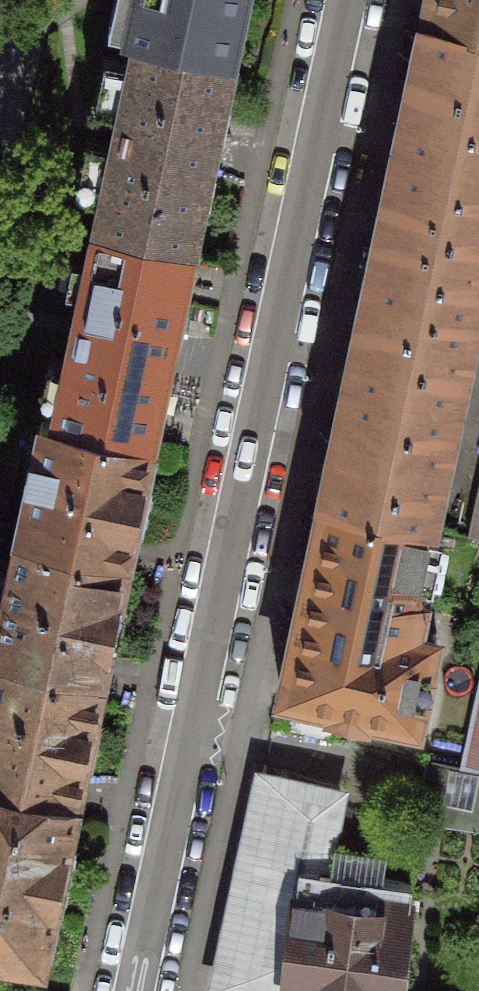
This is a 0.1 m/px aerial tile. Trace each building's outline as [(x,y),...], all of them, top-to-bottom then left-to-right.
[(128,34),(138,36),(233,55),(245,0),(135,0),(128,34)] [(424,16),(478,28),(478,0),(428,0),(424,16)] [(398,140),(478,158),(478,28),(424,16),(398,140)] [(191,248),(233,55),(138,36),(96,227),(191,248)] [(366,288),(466,310),(475,267),(478,268),(478,158),(398,140),(366,288)] [(149,442),(191,248),(96,227),(55,422),(149,442)] [(366,288),(347,374),(446,397),(456,353),(468,356),(478,313),(466,310),(366,288)] [(347,374),(320,501),(420,522),(446,397),(347,374)] [(124,559),(149,442),(55,422),(42,419),(16,536),(124,559)] [(320,501),(279,692),(418,722),(437,634),(418,629),(425,599),(413,597),(429,524),(420,522),(320,501)] [(124,559),(16,536),(0,611),(0,654),(98,676),(124,559)] [(98,676),(0,654),(0,777),(73,794),(98,676)] [(460,767),(478,772),(478,676),(460,767)] [(460,767),(433,760),(424,801),(478,808),(478,772),(460,767)] [(323,872),(341,793),(261,776),(238,882),(296,894),(317,899),(323,872)] [(41,954),(73,794),(0,777),(0,947),(41,954)] [(411,884),(323,872),(317,899),(296,894),(286,990),(399,990),(411,884)] [(296,894),(238,882),(216,986),(240,990),(286,990),(296,894)]
